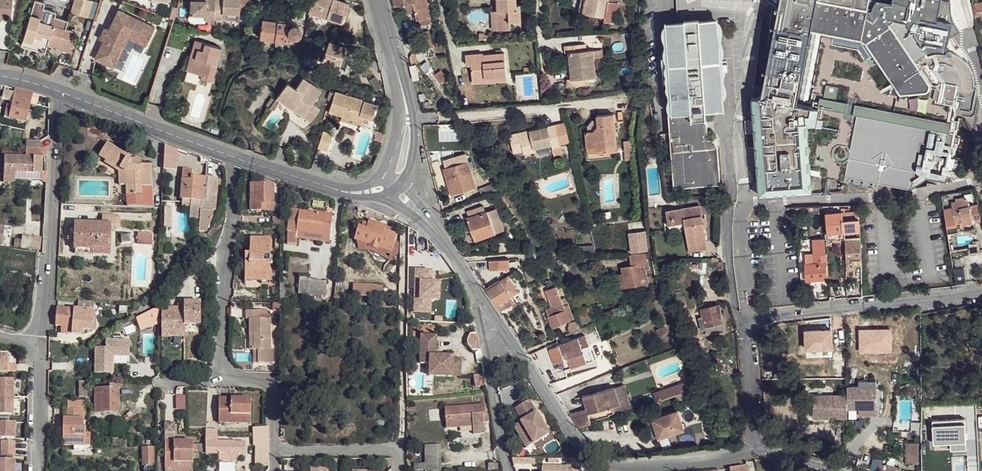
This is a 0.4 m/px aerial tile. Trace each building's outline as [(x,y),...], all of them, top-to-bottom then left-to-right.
[(2,19),(2,18),(3,14),(11,15),(12,0),(0,0),(0,20),(2,19)] [(23,39),(33,42),(31,48),(44,52),(47,44),(60,48),(61,44),(73,48),(77,34),(65,31),(68,21),(54,17),(52,25),(39,21),(45,2),(37,0),(35,0),(23,39)] [(92,0),(75,0),(72,8),(87,14),(92,0)] [(191,15),(206,15),(205,21),(214,24),(214,18),(215,0),(191,0),(191,15)] [(214,18),(223,19),(223,12),(247,13),(249,0),(215,0),(214,18)] [(349,4),(337,0),(313,0),(308,12),(342,24),(349,4)] [(396,6),(404,5),(414,3),(415,12),(417,20),(419,19),(430,17),(431,17),(427,0),(394,0),(396,6)] [(498,30),(511,29),(510,22),(510,18),(521,17),(520,5),(517,5),(516,0),(500,0),(501,11),(497,11),(498,30)] [(584,14),(605,18),(604,22),(614,24),(618,3),(609,1),(609,0),(587,0),(584,14)] [(775,5),(782,6),(765,97),(754,98),(762,197),(814,192),(812,169),(825,172),(825,178),(846,182),(850,182),(851,179),(856,179),(855,183),(860,184),(861,181),(865,182),(865,184),(870,185),(871,181),(875,182),(874,186),(880,187),(881,183),(911,189),(928,179),(946,184),(958,130),(950,128),(955,107),(961,109),(962,111),(974,114),(979,93),(977,88),(976,81),(972,75),(968,68),(962,62),(953,57),(945,54),(935,55),(927,57),(923,49),(933,42),(945,33),(923,0),(917,0),(917,1),(914,5),(910,7),(906,9),(901,8),(897,7),(893,1),(889,4),(884,7),(894,20),(890,23),(887,19),(884,16),(882,14),(876,11),(872,10),(870,9),(867,9),(869,0),(771,0),(775,5)] [(404,5),(406,14),(415,12),(414,3),(404,5)] [(103,41),(95,58),(113,67),(128,37),(146,46),(153,31),(144,27),(146,23),(118,9),(108,30),(106,29),(104,30),(103,31),(103,34),(104,36),(106,37),(103,41)] [(419,19),(421,25),(432,23),(430,17),(419,19)] [(262,19),(259,37),(286,42),(287,37),(294,38),(296,38),(298,37),(300,35),(301,33),(301,30),(300,28),(299,26),(297,25),(295,24),(292,24),(293,22),(280,20),(279,22),(277,22),(262,19)] [(668,103),(669,114),(706,112),(725,110),(724,102),(719,20),(695,22),(695,19),(685,19),(685,21),(666,22),(669,64),(672,103),(668,103)] [(146,23),(144,27),(153,31),(155,27),(146,23)] [(23,39),(21,45),(31,48),(33,42),(23,39)] [(195,58),(191,71),(201,75),(200,78),(211,82),(221,48),(195,40),(190,57),(195,58)] [(329,43),(323,62),(331,64),(329,71),(340,75),(345,60),(342,60),(344,55),(346,48),(329,43)] [(569,53),(572,79),(568,80),(569,87),(585,85),(584,79),(589,78),(596,77),(594,63),(593,51),(593,50),(587,51),(582,51),(581,44),(565,46),(566,53),(569,53)] [(593,51),(594,63),(604,62),(603,50),(593,51)] [(471,65),(473,83),(486,82),(485,78),(507,76),(505,53),(503,53),(496,54),(483,55),(483,54),(466,55),(467,65),(471,65)] [(190,57),(186,70),(191,71),(195,58),(190,57)] [(410,66),(414,80),(419,79),(416,64),(410,66)] [(440,71),(434,75),(442,86),(448,81),(440,71)] [(287,82),(279,94),(298,107),(294,111),(310,122),(320,109),(312,104),(321,91),(303,78),(295,88),(287,82)] [(11,101),(8,118),(26,122),(30,104),(32,93),(14,89),(14,93),(11,101)] [(3,90),(2,99),(11,101),(14,93),(3,90)] [(335,92),(329,112),(342,116),(357,120),(359,115),(364,117),(372,119),(376,105),(335,92)] [(39,95),(32,93),(30,104),(37,105),(39,95)] [(279,94),(276,98),(294,111),(298,107),(279,94)] [(671,143),(674,188),(720,185),(718,149),(718,148),(717,145),(716,144),(716,142),(714,141),(713,140),(710,139),(708,139),(706,112),(669,114),(670,133),(661,134),(661,143),(671,143)] [(586,133),(588,149),(596,148),(596,150),(607,149),(607,152),(617,151),(614,114),(598,115),(598,126),(594,132),(586,133)] [(342,116),(340,120),(361,127),(364,117),(359,115),(357,120),(342,116)] [(509,135),(513,153),(523,151),(524,154),(535,152),(535,149),(552,145),(552,148),(561,146),(556,125),(530,131),(531,135),(520,138),(519,133),(509,135)] [(323,131),(318,148),(327,151),(332,134),(323,131)] [(26,140),(25,149),(40,149),(41,141),(26,140)] [(624,141),(625,160),(633,160),(631,140),(624,141)] [(127,185),(127,195),(142,194),(141,187),(152,186),(151,164),(140,165),(140,160),(132,160),(127,157),(127,156),(107,143),(99,156),(106,160),(105,163),(119,171),(120,185),(127,185)] [(177,148),(164,144),(163,166),(176,167),(177,148)] [(4,155),(3,182),(14,182),(14,179),(15,173),(24,173),(41,173),(42,157),(46,157),(46,149),(40,149),(25,149),(25,156),(4,155)] [(444,168),(451,194),(476,187),(468,161),(469,161),(466,153),(443,160),(446,168),(444,168)] [(183,169),(182,180),(191,180),(192,170),(183,169)] [(844,190),(846,182),(825,178),(825,172),(812,169),(814,192),(844,190)] [(191,180),(182,180),(181,199),(183,199),(182,206),(190,207),(189,218),(200,219),(199,223),(210,224),(213,215),(213,211),(216,209),(218,179),(196,177),(195,181),(191,180)] [(479,189),(481,195),(501,187),(499,181),(479,189)] [(248,198),(248,211),(262,211),(261,203),(273,204),(273,185),(248,184),(248,198)] [(142,194),(127,195),(128,206),(153,207),(152,186),(141,187),(142,194)] [(975,201),(973,194),(966,196),(967,201),(953,204),(954,209),(945,212),(948,236),(960,234),(962,226),(975,223),(971,207),(969,202),(975,201)] [(980,205),(971,207),(975,223),(981,222),(981,214),(980,205)] [(467,218),(475,241),(495,233),(487,211),(485,212),(483,206),(467,212),(469,217),(467,218)] [(684,222),(688,245),(706,241),(701,206),(671,211),(673,224),(684,222)] [(164,207),(163,227),(171,227),(172,208),(164,207)] [(487,211),(495,233),(505,230),(497,208),(487,211)] [(289,210),(287,231),(296,233),(296,232),(330,236),(332,215),(324,214),(323,217),(313,216),(314,213),(299,211),(289,210)] [(861,230),(861,219),(861,211),(846,212),(830,212),(831,230),(827,231),(827,236),(839,236),(839,231),(861,230)] [(75,222),(74,249),(92,249),(93,247),(106,247),(107,237),(111,237),(111,224),(117,224),(117,216),(102,215),(102,223),(75,222)] [(358,226),(354,239),(368,244),(367,247),(391,254),(392,251),(398,253),(398,244),(395,243),(397,235),(390,232),(390,229),(386,227),(386,226),(369,221),(368,223),(362,221),(361,227),(358,226)] [(629,253),(648,252),(647,231),(628,232),(629,253)] [(296,233),(295,239),(329,243),(330,236),(296,232),(296,233)] [(138,233),(137,244),(153,244),(153,234),(138,233)] [(196,239),(200,243),(206,236),(205,234),(201,233),(196,239)] [(43,237),(23,234),(22,246),(41,249),(43,237)] [(92,249),(92,254),(110,254),(111,237),(107,237),(106,247),(93,247),(92,249)] [(250,262),(250,277),(270,277),(270,262),(267,262),(267,255),(270,255),(270,238),(250,239),(250,246),(250,254),(257,254),(256,262),(250,262)] [(826,255),(826,240),(815,240),(816,265),(807,265),(807,280),(827,280),(826,265),(828,266),(828,255),(826,255)] [(862,263),(861,240),(846,241),(847,259),(854,259),(854,264),(862,263)] [(688,245),(689,253),(708,249),(706,241),(688,245)] [(244,281),(250,281),(250,277),(250,262),(256,262),(257,254),(250,254),(245,254),(244,281)] [(617,278),(619,288),(648,283),(646,270),(648,270),(645,254),(630,254),(632,266),(622,268),(624,277),(617,278)] [(509,260),(489,261),(489,269),(510,268),(509,262),(509,260)] [(966,278),(964,268),(953,270),(954,280),(966,278)] [(431,272),(416,271),(415,312),(430,313),(430,300),(439,300),(439,283),(435,283),(431,283),(431,272)] [(299,277),(298,294),(326,296),(327,282),(308,281),(309,277),(299,277)] [(487,291),(496,305),(511,296),(518,291),(508,277),(487,291)] [(353,284),(352,295),(383,297),(384,285),(353,284)] [(546,310),(553,327),(573,319),(568,305),(563,307),(563,305),(566,304),(564,298),(561,300),(556,287),(546,291),(552,308),(546,310)] [(496,305),(500,311),(506,307),(507,308),(515,303),(511,296),(496,305)] [(175,335),(191,334),(191,323),(204,322),(204,300),(195,300),(195,297),(187,297),(187,303),(181,303),(181,306),(165,306),(165,335),(175,335)] [(95,304),(79,302),(79,310),(94,311),(95,304)] [(577,313),(581,324),(599,317),(594,305),(577,313)] [(699,318),(702,330),(706,329),(705,326),(723,322),(719,305),(702,309),(704,317),(699,318)] [(159,325),(159,307),(138,318),(141,330),(159,325)] [(57,308),(56,326),(61,326),(60,333),(82,335),(82,331),(92,331),(94,311),(79,310),(57,308)] [(258,350),(258,363),(273,363),(273,349),(271,349),(271,319),(265,318),(265,311),(246,311),(246,319),(249,319),(249,327),(249,335),(253,335),(254,350),(258,350)] [(568,328),(571,333),(581,329),(579,324),(578,324),(577,321),(570,324),(568,328)] [(706,329),(707,335),(725,332),(723,322),(705,326),(706,329)] [(135,324),(120,330),(124,338),(138,332),(135,324)] [(656,330),(660,337),(669,332),(664,325),(656,330)] [(466,335),(468,346),(473,350),(480,350),(477,333),(466,335)] [(578,338),(581,348),(589,346),(585,335),(578,338)] [(549,350),(554,365),(564,361),(562,355),(566,354),(572,368),(594,360),(589,346),(581,348),(578,338),(559,345),(559,346),(549,350)] [(439,340),(424,340),(423,364),(430,364),(430,376),(452,377),(452,373),(453,360),(453,356),(438,356),(439,340)] [(106,348),(96,348),(96,373),(114,373),(114,356),(128,356),(128,351),(130,351),(130,346),(130,341),(106,341),(106,348)] [(19,371),(18,363),(11,363),(10,353),(0,354),(0,371),(19,371)] [(473,377),(475,387),(486,385),(484,375),(473,377)] [(13,396),(12,379),(0,379),(0,396),(13,396)] [(87,382),(79,382),(79,398),(84,397),(88,397),(87,382)] [(653,394),(656,401),(689,391),(686,383),(653,394)] [(615,387),(620,404),(630,402),(625,384),(615,387)] [(876,408),(876,386),(857,387),(846,387),(846,394),(847,409),(876,408)] [(583,396),(587,409),(569,414),(578,428),(591,423),(590,421),(609,416),(609,414),(614,413),(612,407),(620,404),(615,387),(583,396)] [(96,389),(95,412),(101,412),(119,411),(118,400),(118,389),(110,389),(96,389)] [(662,400),(664,406),(684,399),(687,406),(695,403),(690,391),(662,400)] [(847,409),(846,394),(813,395),(813,416),(829,415),(836,416),(836,418),(847,418),(847,409)] [(813,416),(813,395),(804,396),(805,424),(829,423),(829,415),(813,416)] [(13,397),(13,396),(0,396),(0,414),(14,413),(13,397)] [(219,399),(219,417),(231,417),(231,423),(251,423),(251,411),(251,399),(242,399),(242,402),(231,402),(232,399),(219,399)] [(69,401),(69,410),(84,410),(84,401),(69,401)] [(508,411),(524,449),(548,438),(531,401),(508,411)] [(612,407),(614,413),(632,408),(630,402),(620,404),(612,407)] [(445,408),(446,428),(457,427),(456,419),(472,418),(473,426),(473,434),(484,433),(483,422),(489,422),(488,414),(485,415),(484,405),(445,408)] [(876,416),(876,408),(847,409),(847,418),(876,416)] [(63,418),(63,445),(74,445),(74,443),(85,443),(85,427),(83,427),(84,420),(84,410),(69,410),(68,410),(67,418),(63,418)] [(675,412),(680,428),(685,426),(680,410),(675,412)] [(659,417),(663,433),(680,428),(675,412),(667,414),(666,411),(652,415),(653,418),(659,417)] [(456,419),(457,427),(473,426),(472,418),(456,419)] [(0,423),(0,439),(16,439),(15,423),(0,423)] [(270,446),(269,427),(265,427),(253,428),(254,446),(256,446),(256,458),(269,458),(270,446)] [(206,433),(206,454),(219,454),(219,461),(236,461),(238,457),(239,452),(245,453),(245,442),(217,442),(217,433),(206,433)] [(165,441),(165,466),(174,466),(174,462),(193,462),(193,441),(179,441),(165,441)] [(414,470),(425,470),(441,470),(441,445),(424,445),(425,463),(414,463),(414,470)] [(143,447),(143,465),(147,465),(148,465),(153,465),(153,447),(143,447)] [(0,460),(0,470),(14,470),(14,461),(0,460)]
